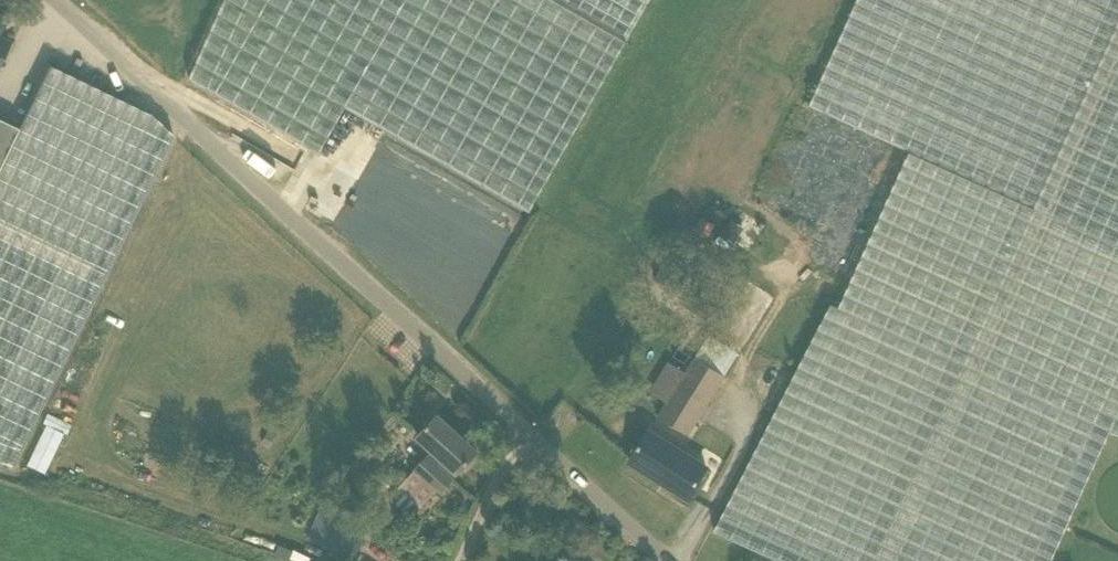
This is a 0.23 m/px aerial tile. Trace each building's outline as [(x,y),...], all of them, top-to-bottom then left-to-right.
[(321,153),(347,108),(533,213),(653,0),(227,0),(191,79),(321,153)] [(1110,431),(1117,435),(1117,0),(858,0),(810,106),(914,152),(842,313),(827,307),(714,531),(781,560),(1051,560),(1110,431)] [(12,41),(0,35),(0,66),(12,41)] [(18,128),(0,165),(0,458),(6,460),(123,234),(174,136),(151,115),(49,65),(18,128)] [(0,120),(0,165),(18,128),(0,120)] [(708,238),(715,225),(702,217),(694,231),(708,238)] [(651,391),(671,403),(662,419),(689,435),(725,375),(697,359),(688,373),(670,361),(651,391)] [(416,469),(400,489),(422,508),(438,489),(439,490),(475,449),(438,415),(418,437),(433,450),(416,469)] [(699,452),(694,460),(649,432),(630,461),(688,498),(707,468),(712,460),(699,452)] [(50,461),(33,452),(27,465),(41,472),(44,473),(50,461)] [(368,527),(351,519),(348,528),(341,525),(326,560),(354,560),(368,527)] [(281,543),(276,554),(275,554),(289,560),(290,560),(291,560),(296,549),(281,543)]
